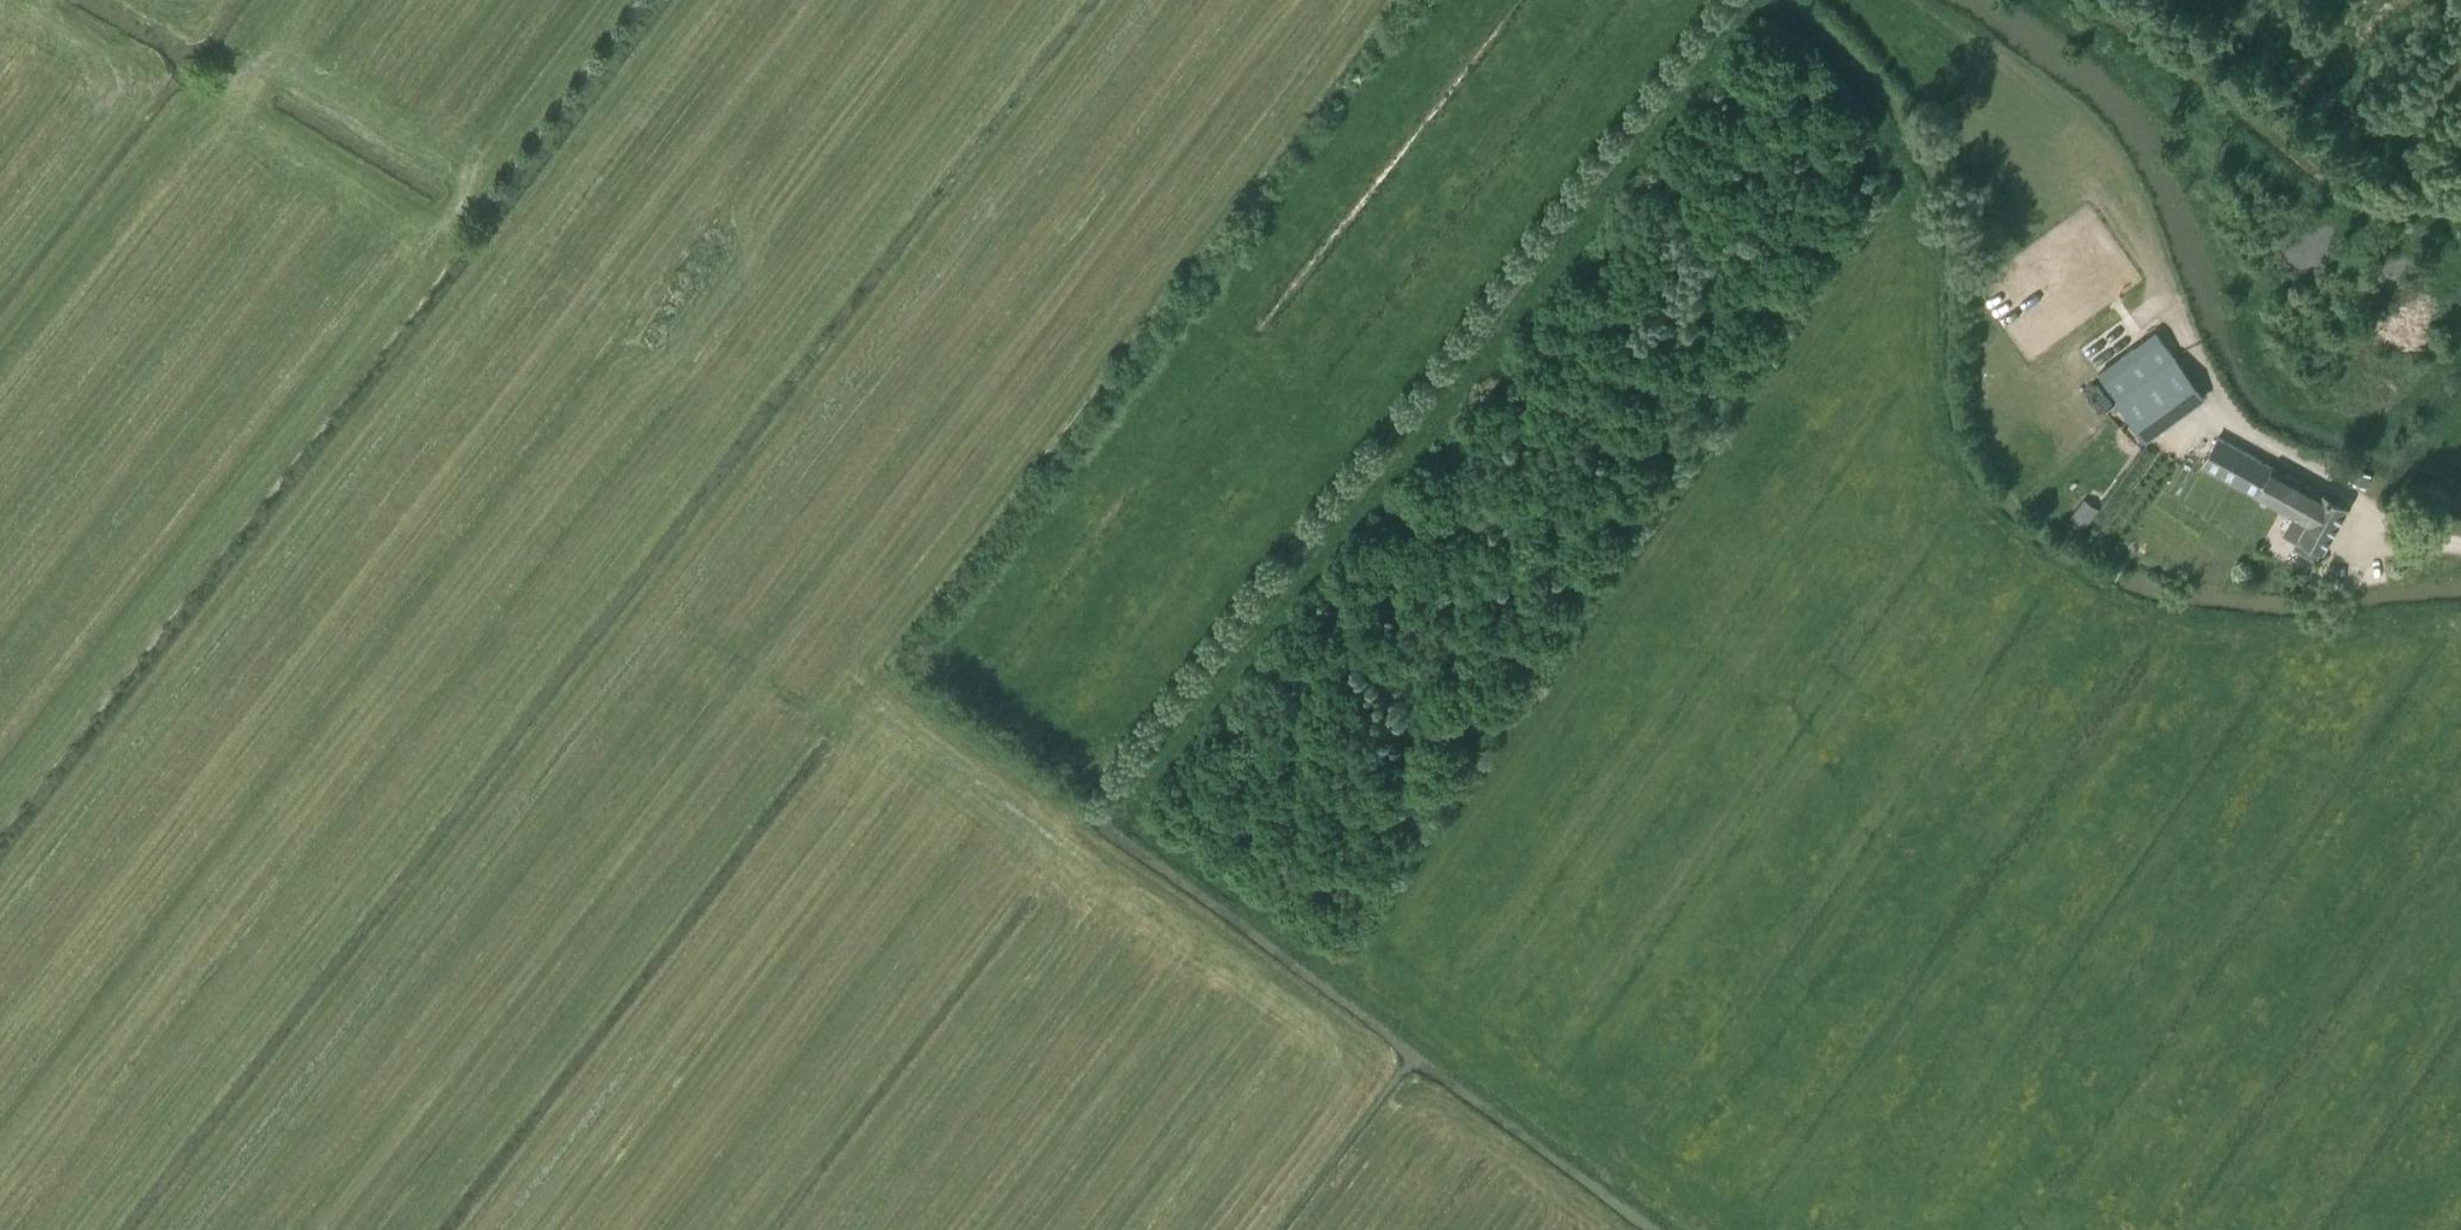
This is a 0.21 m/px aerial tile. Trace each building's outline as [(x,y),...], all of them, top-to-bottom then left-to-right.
[(2174,356),(2156,332),(2099,373),(2117,398),(2137,383),(2174,356)] [(2137,383),(2117,398),(2146,437),(2166,422),(2137,383)] [(2218,437),(2202,465),(2256,495),(2256,496),(2293,516),(2283,534),(2298,542),(2295,547),(2316,558),(2319,553),(2321,555),(2347,507),(2272,466),(2271,467),(2218,437)] [(2352,469),(2348,480),(2366,488),(2371,475),(2352,469)] [(2085,498),(2072,516),(2087,526),(2100,508),(2085,498)]
